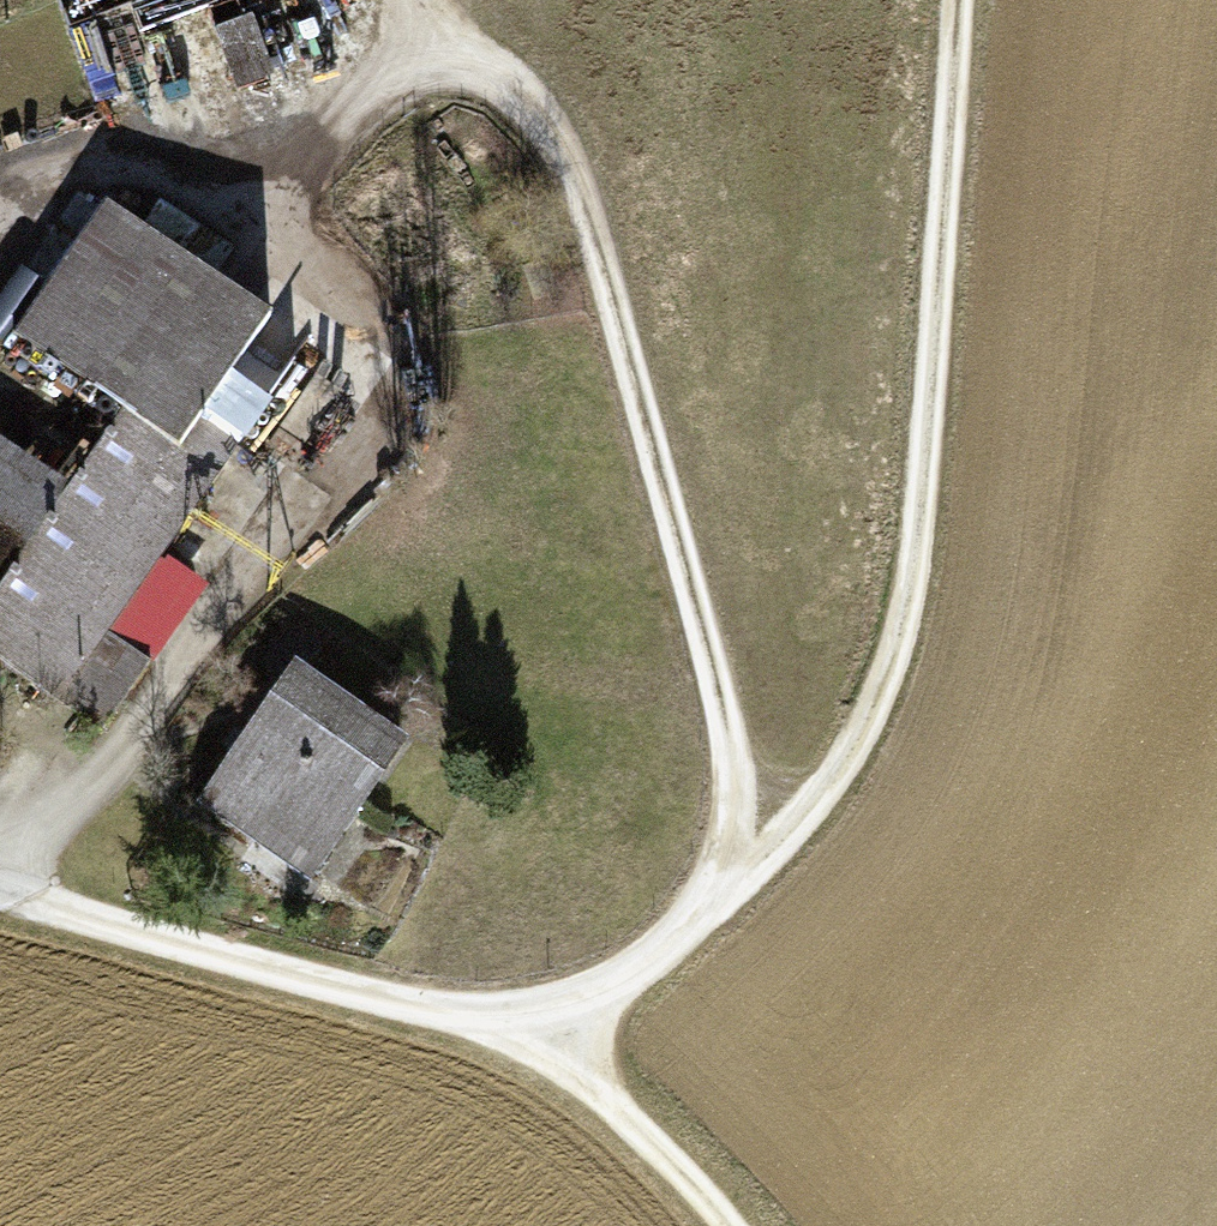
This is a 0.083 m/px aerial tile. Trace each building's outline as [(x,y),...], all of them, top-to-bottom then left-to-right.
[(256,78),(298,69),(282,0),(238,0),(256,78)] [(125,411),(0,591),(0,660),(104,732),(152,662),(109,632),(245,436),(207,410),(272,316),(108,203),(15,336),(125,411)] [(47,499),(0,467),(0,567),(47,499)] [(359,811),(407,744),(298,666),(250,734),(254,737),(205,805),(256,841),(270,821),(321,857),(356,808),(359,811)]
